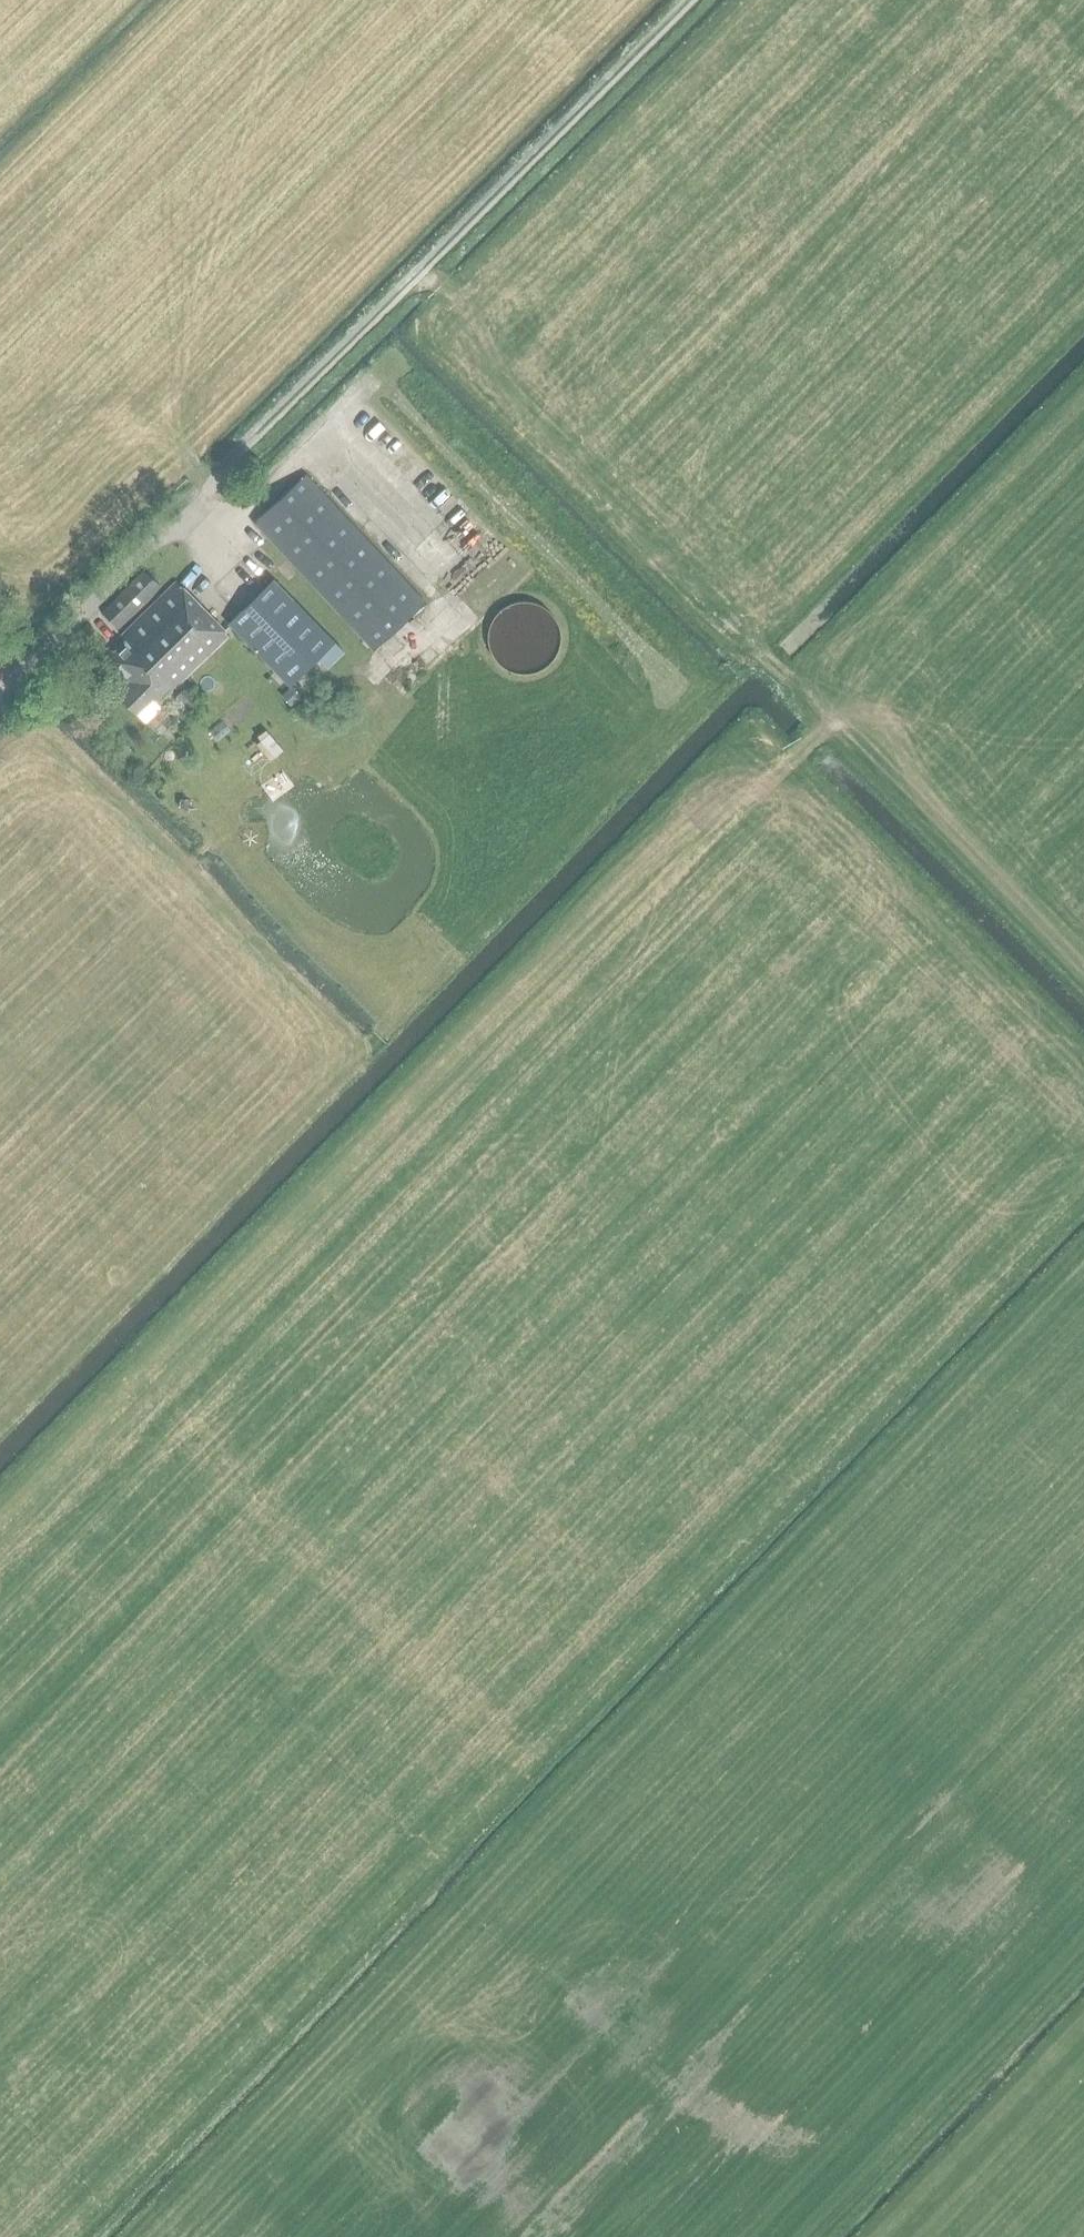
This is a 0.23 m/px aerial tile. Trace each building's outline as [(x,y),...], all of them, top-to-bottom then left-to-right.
[(425,602),(306,474),(253,523),(373,651),(425,602)] [(144,569),(102,613),(120,631),(162,587),(144,569)] [(273,579),(227,623),(289,687),(318,659),(327,669),(344,652),(273,579)] [(176,586),(100,660),(126,687),(117,696),(136,716),(153,700),(156,704),(173,688),(175,691),(228,640),(176,586)] [(513,657),(557,655),(555,604),(504,607),(505,641),(513,640),(513,657)] [(292,686),(284,693),(294,703),(302,696),(292,686)] [(200,701),(186,687),(176,697),(189,711),(200,701)]
